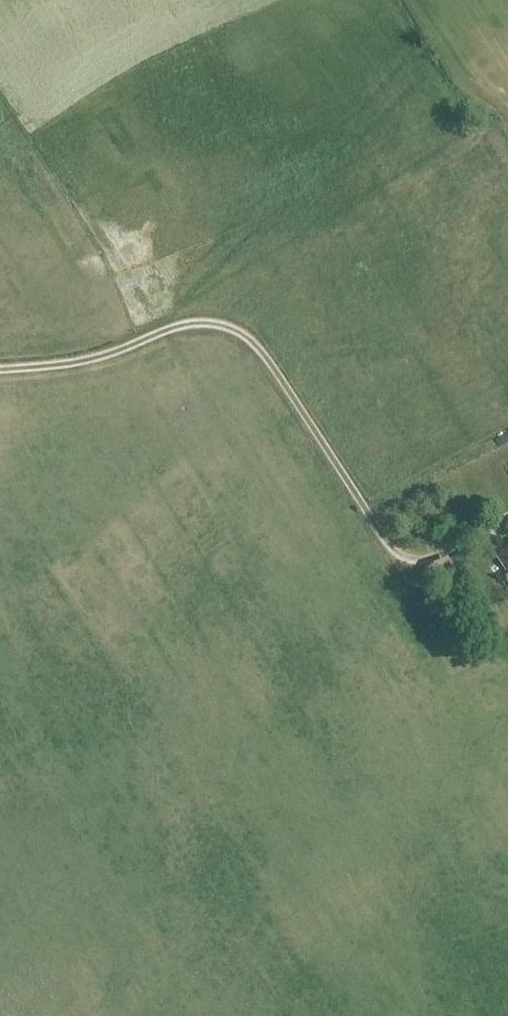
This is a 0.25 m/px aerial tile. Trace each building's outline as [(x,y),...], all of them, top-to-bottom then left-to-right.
[(495,554),(506,547),(499,536),(488,543),(495,554)] [(506,547),(495,554),(507,573),(507,546),(506,547)] [(500,582),(506,578),(502,571),(496,575),(500,582)]
